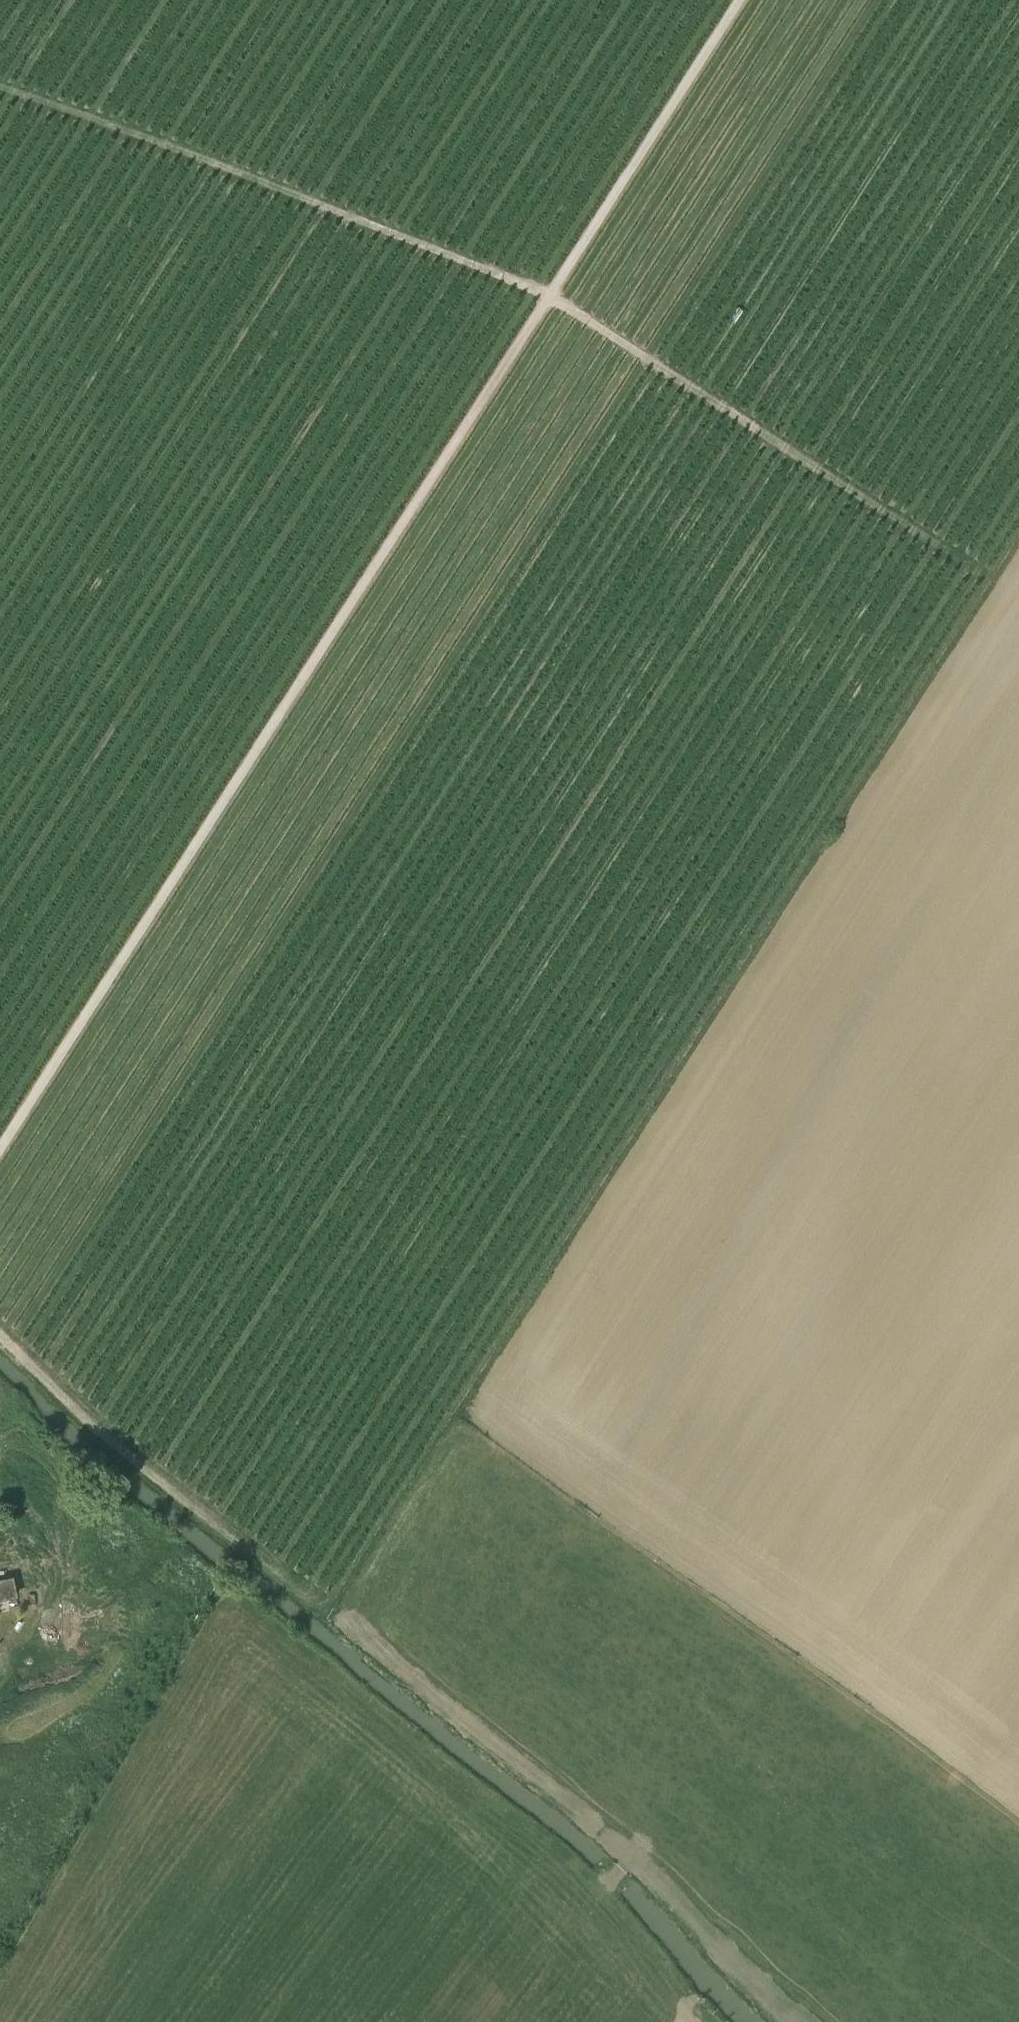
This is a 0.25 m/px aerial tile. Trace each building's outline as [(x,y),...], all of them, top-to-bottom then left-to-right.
[(0,1577),(0,1596),(15,1593),(11,1575),(0,1577)]
